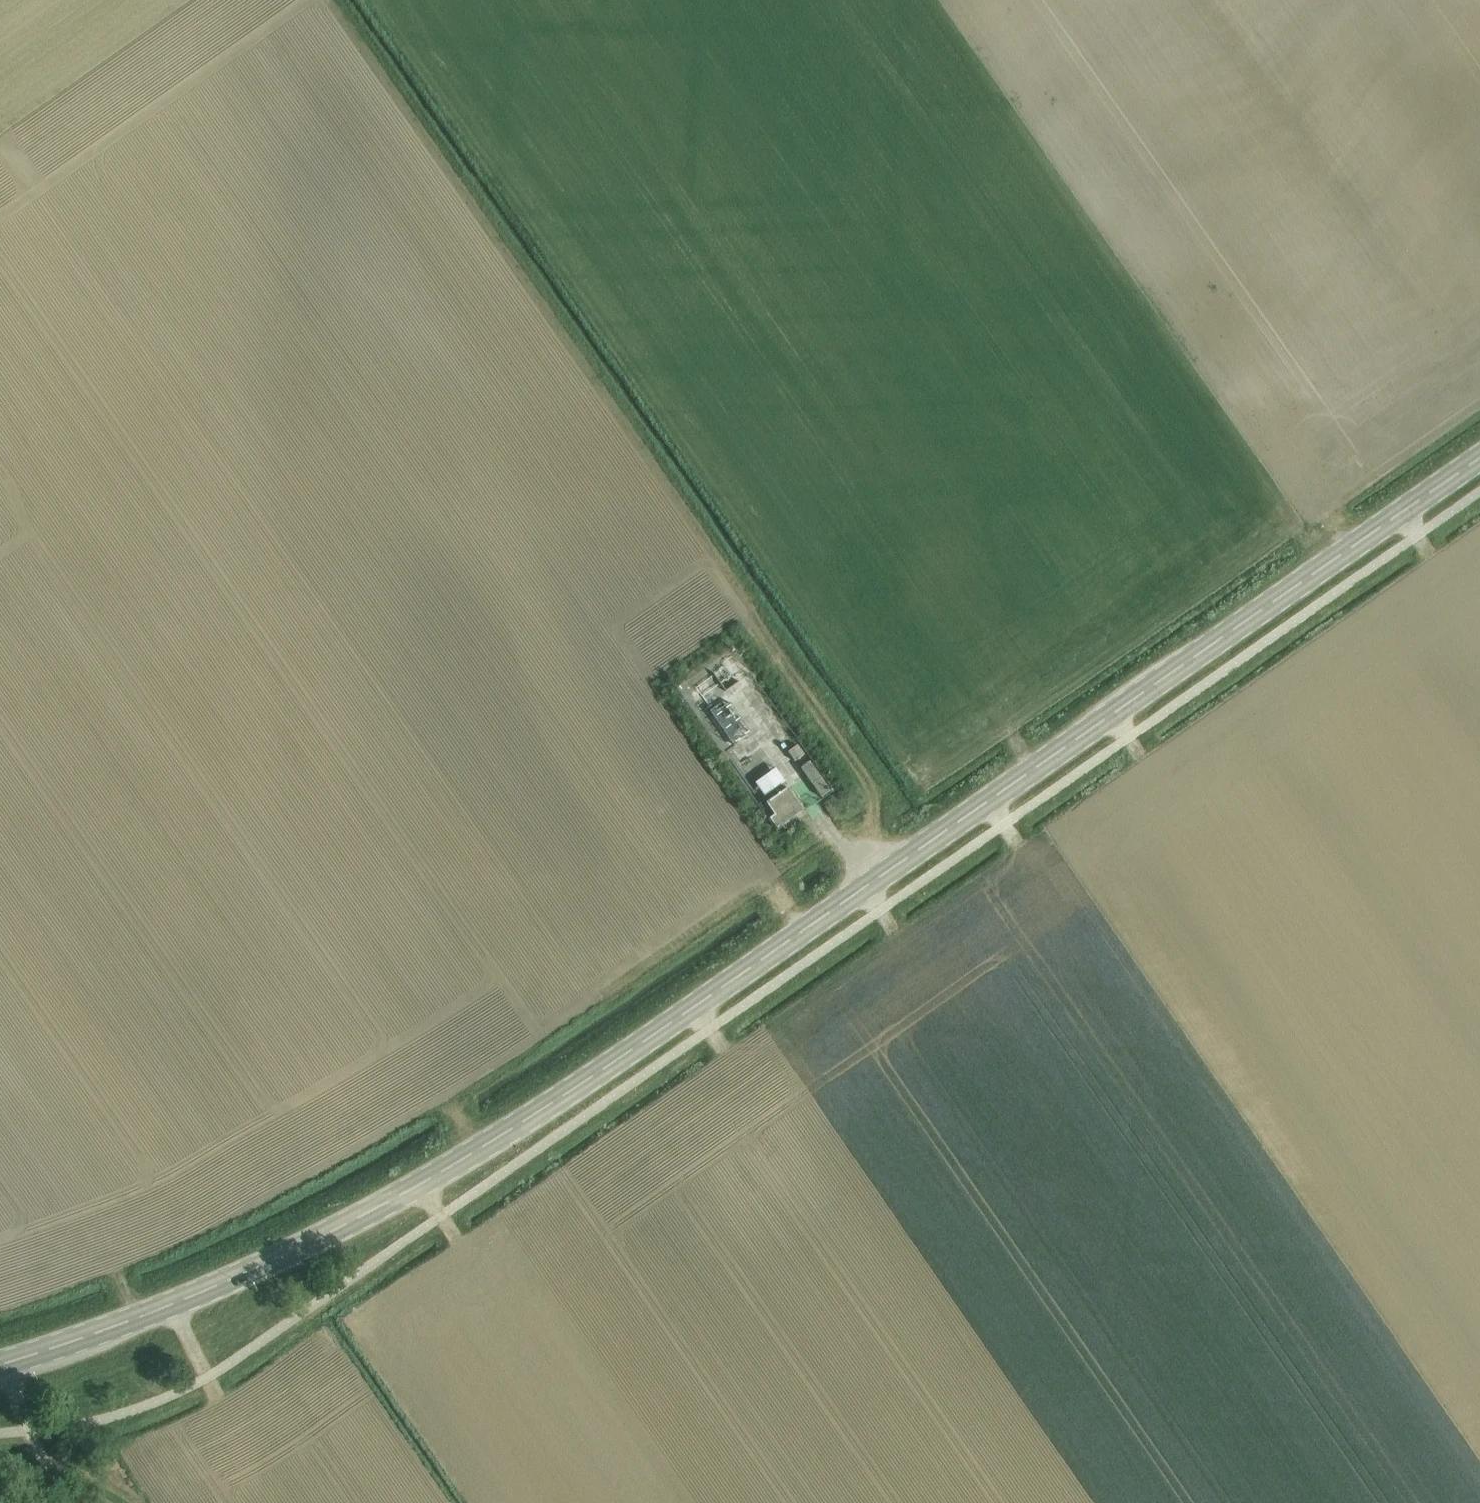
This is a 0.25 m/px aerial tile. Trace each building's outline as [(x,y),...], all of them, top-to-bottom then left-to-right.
[(735,678),(735,661),(708,662),(708,679),(735,678)] [(701,705),(719,695),(705,672),(687,683),(701,705)] [(738,731),(720,699),(698,712),(716,743),(738,731)] [(797,744),(787,750),(794,760),(803,753),(797,744)] [(821,797),(831,791),(810,761),(801,768),(821,797)] [(747,783),(757,798),(778,783),(768,768),(747,783)] [(777,829),(803,810),(788,788),(766,803),(775,815),(770,818),(777,829)]
